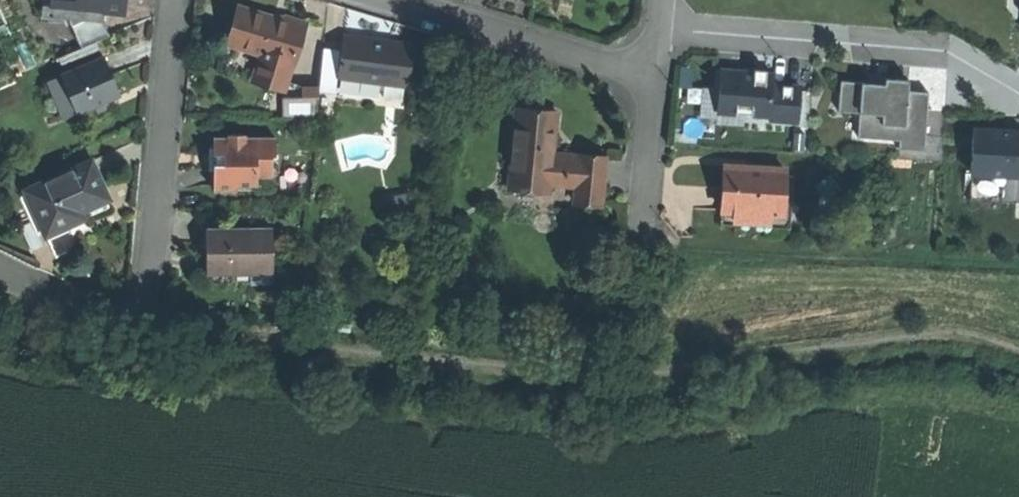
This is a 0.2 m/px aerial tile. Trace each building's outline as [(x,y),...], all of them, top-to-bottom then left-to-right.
[(52,16),(73,17),(86,46),(113,34),(107,20),(108,10),(81,7),(81,0),(44,0),(52,16)] [(81,7),(108,10),(129,11),(129,0),(81,0),(81,7)] [(277,17),(246,7),(241,24),(236,40),(270,51),(262,74),(290,83),(290,81),(297,61),(298,62),(311,22),(292,16),(290,21),(277,17)] [(292,15),(279,11),(277,17),(290,21),(292,16),(292,15)] [(376,46),(341,42),(336,80),(407,88),(411,50),(376,46)] [(109,55),(66,74),(82,111),(125,93),(118,76),(109,55)] [(720,88),(719,104),(745,106),(745,113),(770,115),(770,118),(799,121),(801,87),(773,85),(774,74),(746,72),(717,70),(716,87),(720,88)] [(66,74),(52,80),(68,117),(82,111),(66,74)] [(290,83),(262,74),(261,79),(289,88),(290,83)] [(897,79),(886,79),(885,84),(869,83),(841,81),(839,111),(860,113),(858,135),(900,139),(899,148),(924,150),(929,92),(909,91),(909,80),(897,79)] [(322,96),(290,81),(290,83),(289,88),(280,115),(320,115),(322,96)] [(718,111),(745,113),(745,106),(719,104),(718,111)] [(557,114),(514,110),(507,189),(550,193),(550,187),(551,177),(553,158),(557,114)] [(1003,135),(1003,131),(973,129),(970,173),(972,173),(1003,175),(1018,176),(1018,136),(1003,135)] [(233,134),(218,134),(218,145),(214,145),(214,157),(214,167),(218,167),(218,187),(277,186),(276,151),(279,151),(279,133),(250,134),(250,131),(233,131),(233,134)] [(564,159),(553,158),(551,177),(577,180),(576,190),(574,204),(602,206),(606,159),(578,156),(577,160),(564,159)] [(97,161),(31,190),(51,235),(89,219),(86,211),(114,199),(106,181),(97,161)] [(748,174),(725,173),(724,192),(723,211),(785,214),(787,177),(787,170),(748,168),(748,174)] [(1001,202),(1003,175),(972,173),(970,200),(1001,202)] [(577,180),(551,177),(550,187),(576,190),(577,180)] [(785,214),(723,211),(722,225),(794,228),(796,178),(787,177),(785,214)] [(38,221),(26,227),(37,252),(49,247),(38,221)] [(277,226),(211,226),(211,248),(211,270),(278,269),(277,226)]
